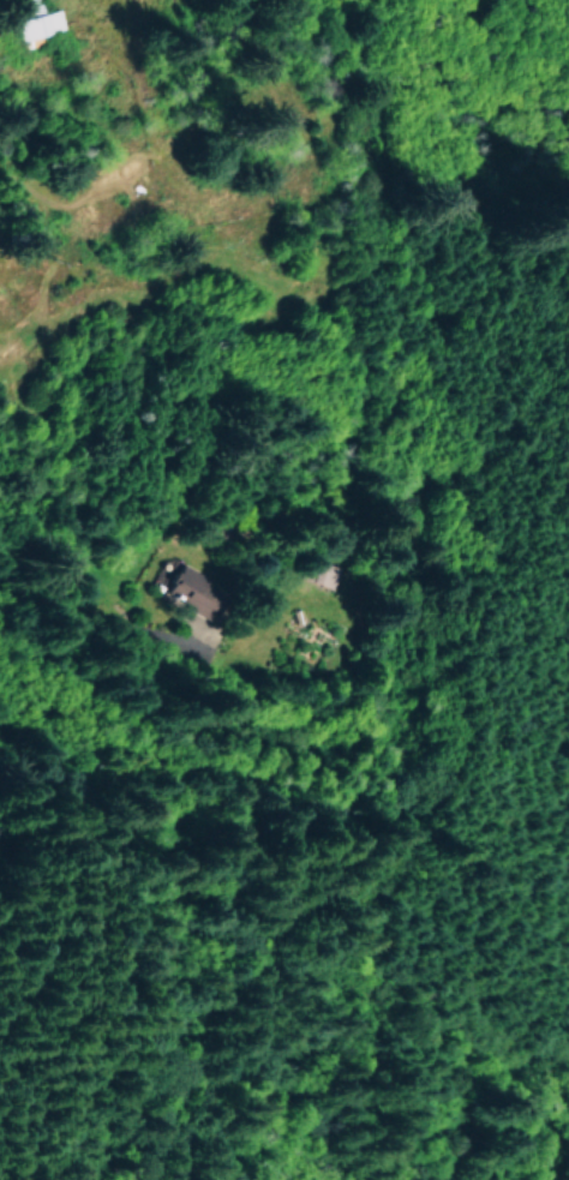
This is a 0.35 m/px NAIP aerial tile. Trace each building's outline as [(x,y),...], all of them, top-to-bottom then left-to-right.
[(41,12),(39,0),(20,0),(24,18),(15,19),(19,39),(63,29),(58,8),(41,12)] [(339,566),(305,556),(298,578),(332,589),(339,566)] [(172,592),(188,597),(196,572),(172,564),(167,583),(174,585),(172,592)]
